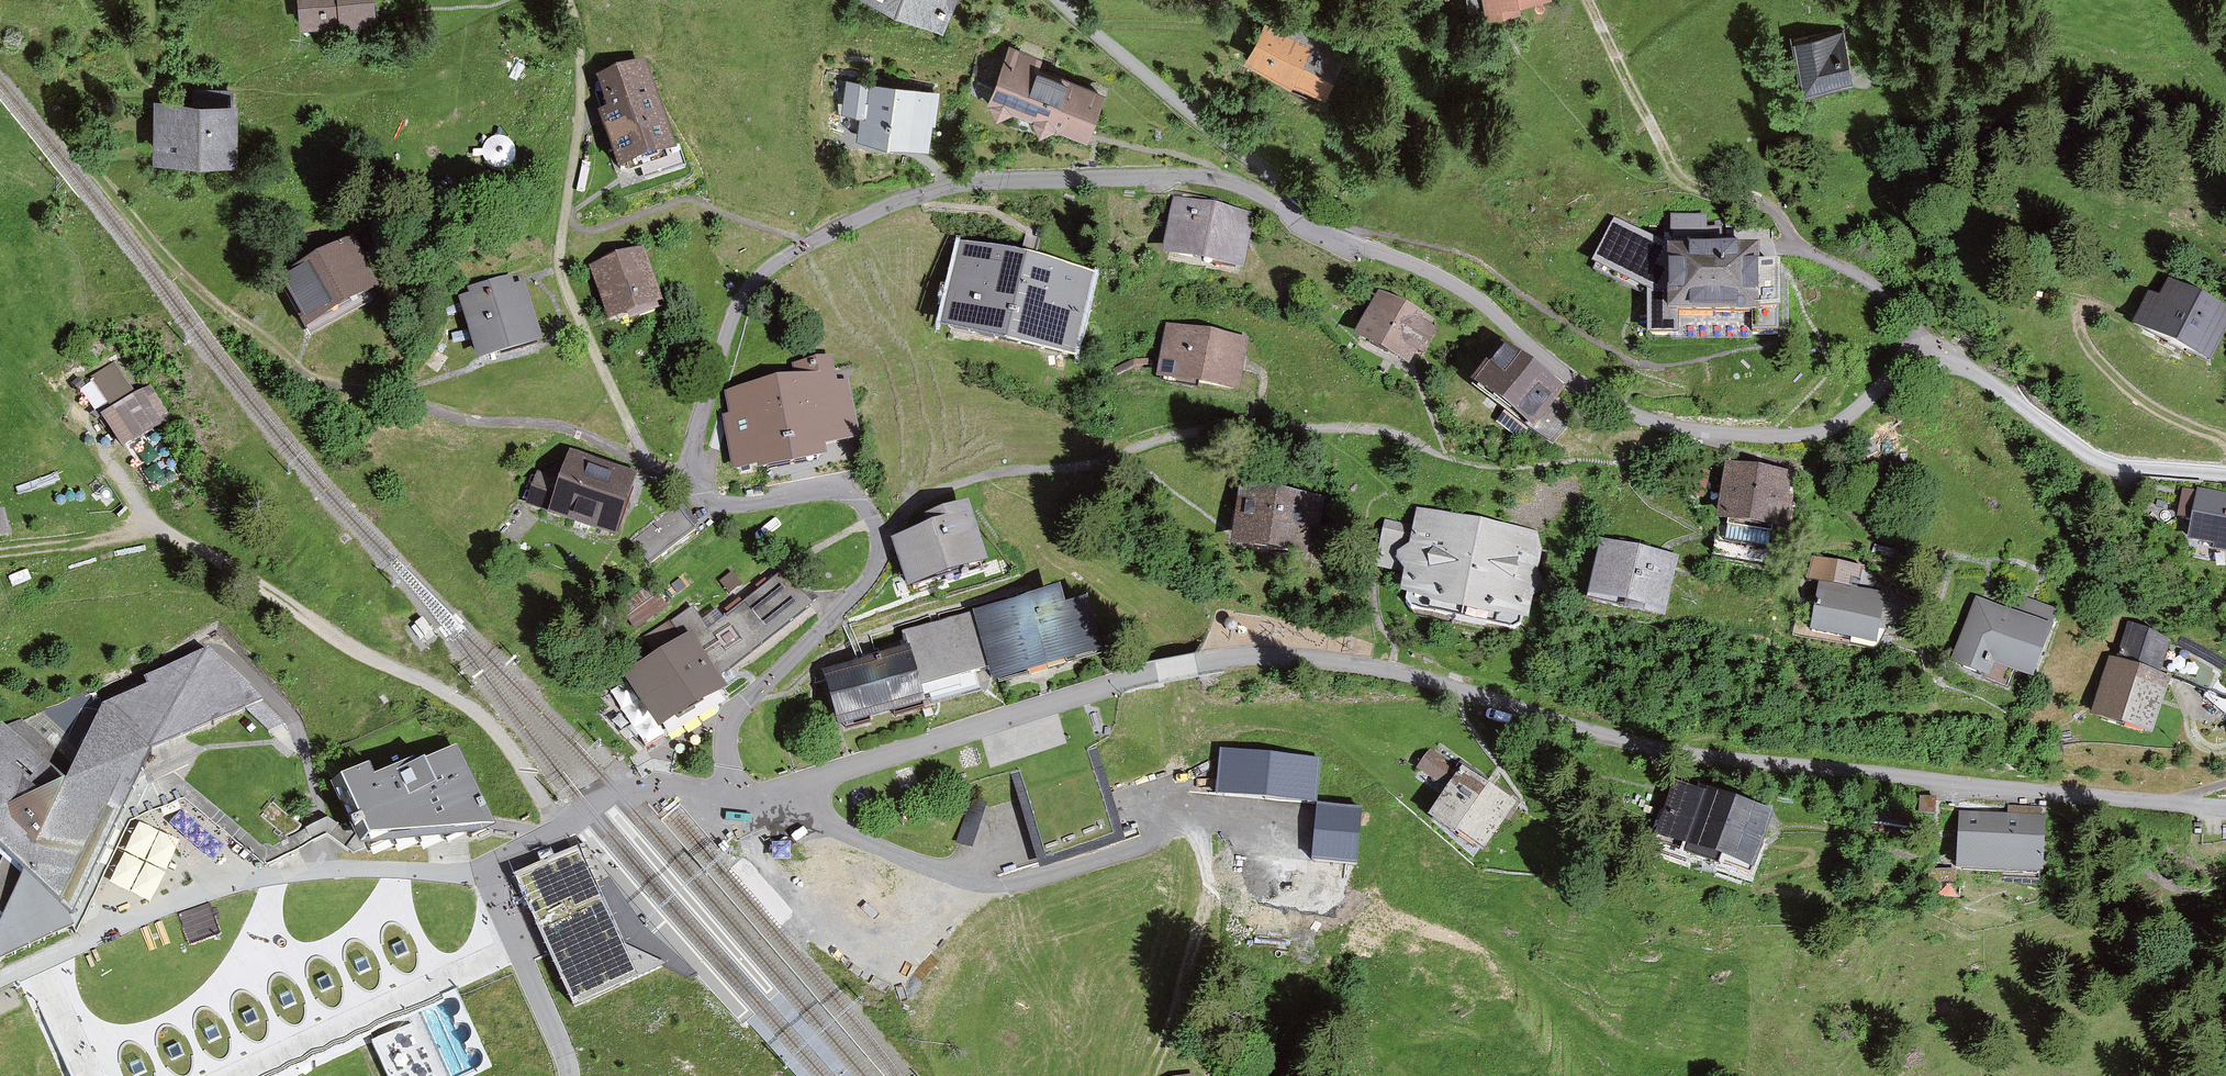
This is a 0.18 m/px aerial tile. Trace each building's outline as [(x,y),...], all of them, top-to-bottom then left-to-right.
[(301,29),(375,26),(374,0),(300,0),(301,29)] [(944,0),(860,0),(931,30),(944,0)] [(1534,0),(1470,0),(1472,19),(1504,16),(1503,3),(1534,0)] [(1337,63),(1264,25),(1243,65),(1315,103),(1337,63)] [(1843,39),(1792,48),(1800,92),(1851,83),(1843,39)] [(998,51),(980,96),(1080,135),(1097,90),(998,51)] [(675,161),(646,71),(596,86),(625,177),(675,161)] [(941,93),(837,77),(831,111),(862,116),(859,140),(931,152),(941,93)] [(237,104),(156,102),(154,164),(236,165),(237,104)] [(1173,201),(1161,262),(1244,278),(1256,217),(1173,201)] [(1665,264),(1607,233),(1585,271),(1638,299),(1638,341),(1664,341),(1664,324),(1745,324),(1745,340),(1770,341),(1770,277),(1745,277),(1745,264),(1712,264),(1712,239),(1700,239),(1700,227),(1665,227),(1665,264)] [(961,240),(940,327),(1075,359),(1096,271),(961,240)] [(351,245),(278,284),(307,338),(380,299),(351,245)] [(665,311),(646,254),(590,272),(610,330),(665,311)] [(459,303),(478,369),(545,349),(526,285),(516,288),(513,278),(466,293),(468,300),(459,303)] [(2223,322),(2163,292),(2153,312),(2143,307),(2129,335),(2198,370),(2223,322)] [(1433,324),(1381,293),(1357,333),(1409,364),(1433,324)] [(1249,342),(1166,326),(1155,384),(1238,400),(1249,342)] [(1566,392),(1509,349),(1479,388),(1536,431),(1566,392)] [(168,422),(147,388),(137,394),(119,363),(96,377),(114,408),(102,415),(123,449),(168,422)] [(830,372),(723,391),(737,471),(844,451),(830,372)] [(640,483),(569,460),(559,486),(540,479),(528,511),(618,545),(640,483)] [(1777,485),(1717,473),(1706,528),(1766,540),(1777,485)] [(1307,495),(1238,484),(1228,545),(1297,556),(1307,495)] [(2192,496),(2179,547),(2225,558),(2225,505),(2192,496)] [(0,513),(0,537),(9,535),(4,512),(0,513)] [(913,539),(887,547),(902,592),(971,569),(952,513),(910,527),(913,539)] [(1531,540),(1413,518),(1397,603),(1515,625),(1531,540)] [(1661,563),(1594,549),(1583,600),(1650,614),(1661,563)] [(641,641),(652,659),(612,682),(647,741),(711,704),(700,686),(803,613),(775,582),(698,638),(683,617),(641,641)] [(620,608),(634,626),(664,605),(650,586),(620,608)] [(1061,587),(970,610),(985,666),(989,681),(1095,653),(1082,605),(1067,609),(1061,587)] [(1872,601),(1811,591),(1804,638),(1864,647),(1872,601)] [(2044,622),(1967,599),(1950,656),(2027,678),(2044,622)] [(970,610),(897,629),(902,651),(911,685),(985,666),(970,610)] [(2113,665),(2104,662),(2085,714),(2141,735),(2160,682),(2149,678),(2162,644),(2125,630),(2113,665)] [(146,690),(143,765),(265,865),(327,834),(282,724),(206,650),(145,674),(146,690)] [(902,651),(814,674),(827,725),(916,703),(911,685),(902,651)] [(290,726),(300,717),(245,660),(235,669),(290,726)] [(143,765),(146,690),(109,700),(76,778),(1,721),(0,722),(0,845),(75,916),(143,765)] [(1322,756),(1219,747),(1215,792),(1316,801),(1318,801),(1322,756)] [(359,845),(487,826),(452,750),(386,781),(377,762),(331,784),(359,845)] [(1438,752),(1419,762),(1431,784),(1449,774),(1438,752)] [(1468,853),(1502,806),(1453,770),(1418,817),(1468,853)] [(1756,814),(1659,785),(1644,837),(1740,866),(1756,814)] [(972,801),(958,842),(971,846),(984,805),(972,801)] [(1363,805),(1318,801),(1316,801),(1311,860),(1357,864),(1363,805)] [(1963,816),(1961,868),(2040,872),(2043,819),(1963,816)] [(644,925),(584,840),(512,872),(575,1007),(663,967),(690,979),(697,975),(644,925)] [(366,1031),(386,1075),(441,1075),(412,1012),(441,999),(508,967),(477,895),(471,885),(411,879),(380,878),(351,877),(324,880),(289,883),(258,888),(175,913),(153,922),(26,979),(72,1075),(263,1075),(366,1031)] [(1314,934),(1331,937),(1339,895),(1322,892),(1314,934)]
